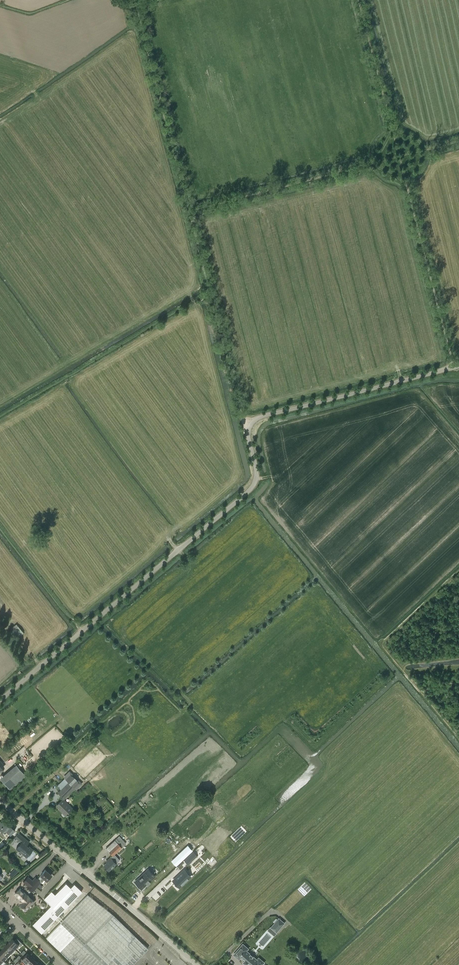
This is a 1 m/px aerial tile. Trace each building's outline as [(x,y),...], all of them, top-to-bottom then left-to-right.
[(18,626),(11,632),(8,634),(14,640),(23,632),(18,626)] [(0,778),(10,790),(26,776),(16,764),(0,778)] [(61,800),(56,805),(59,809),(59,810),(62,813),(61,814),(63,816),(65,816),(72,809),(69,807),(70,806),(64,800),(75,788),(77,790),(82,784),(69,771),(63,777),(64,778),(57,786),(60,789),(58,792),(62,797),(60,799),(61,800)] [(5,833),(7,831),(11,835),(15,829),(11,826),(10,827),(3,820),(2,822),(0,820),(0,829),(5,833)] [(18,832),(15,837),(21,842),(16,848),(27,857),(33,849),(27,844),(30,842),(18,832)] [(119,836),(106,848),(113,856),(126,843),(119,836)] [(175,844),(169,850),(176,857),(182,851),(175,844)] [(179,861),(187,853),(184,851),(176,858),(179,861)] [(193,852),(184,860),(188,865),(192,862),(191,861),(196,857),(197,857),(198,856),(193,852)] [(107,862),(104,865),(109,870),(116,863),(117,862),(114,859),(113,860),(110,857),(106,861),(107,862)] [(42,882),(45,878),(47,880),(51,875),(45,870),(38,879),(36,877),(33,880),(28,876),(23,882),(27,886),(33,891),(41,881),(42,882)] [(147,870),(135,882),(142,888),(147,883),(148,884),(150,882),(150,881),(154,877),(147,870)] [(183,871),(174,879),(176,881),(175,882),(179,886),(190,876),(186,872),(185,873),(183,871)] [(85,890),(86,888),(77,879),(75,881),(85,890)] [(51,905),(33,924),(42,933),(82,891),(74,884),(71,887),(66,883),(51,898),(48,894),(44,898),(51,905)] [(20,889),(15,893),(22,900),(22,902),(20,904),(26,910),(34,901),(28,896),(20,889)] [(148,947),(89,892),(47,937),(64,953),(66,946),(69,947),(67,945),(69,943),(68,940),(71,943),(71,942),(75,940),(77,944),(78,942),(90,946),(89,948),(91,948),(89,949),(95,951),(103,964),(132,964),(148,947)] [(279,917),(270,927),(277,933),(285,923),(279,917)] [(127,921),(125,923),(140,940),(143,937),(127,921)] [(8,942),(14,949),(18,945),(20,947),(23,944),(17,938),(14,941),(11,937),(9,940),(10,940),(8,942)] [(14,949),(8,942),(6,944),(5,944),(3,945),(11,953),(14,949)] [(235,954),(240,959),(242,957),(245,960),(244,961),(247,964),(248,963),(251,964),(262,964),(263,964),(247,950),(249,948),(244,944),(235,954)] [(11,953),(3,945),(1,947),(2,948),(0,950),(7,956),(11,953)] [(25,964),(32,956),(31,954),(30,955),(27,953),(21,960),(25,964)] [(32,956),(25,964),(26,964),(31,964),(35,961),(33,959),(34,958),(32,956)]
